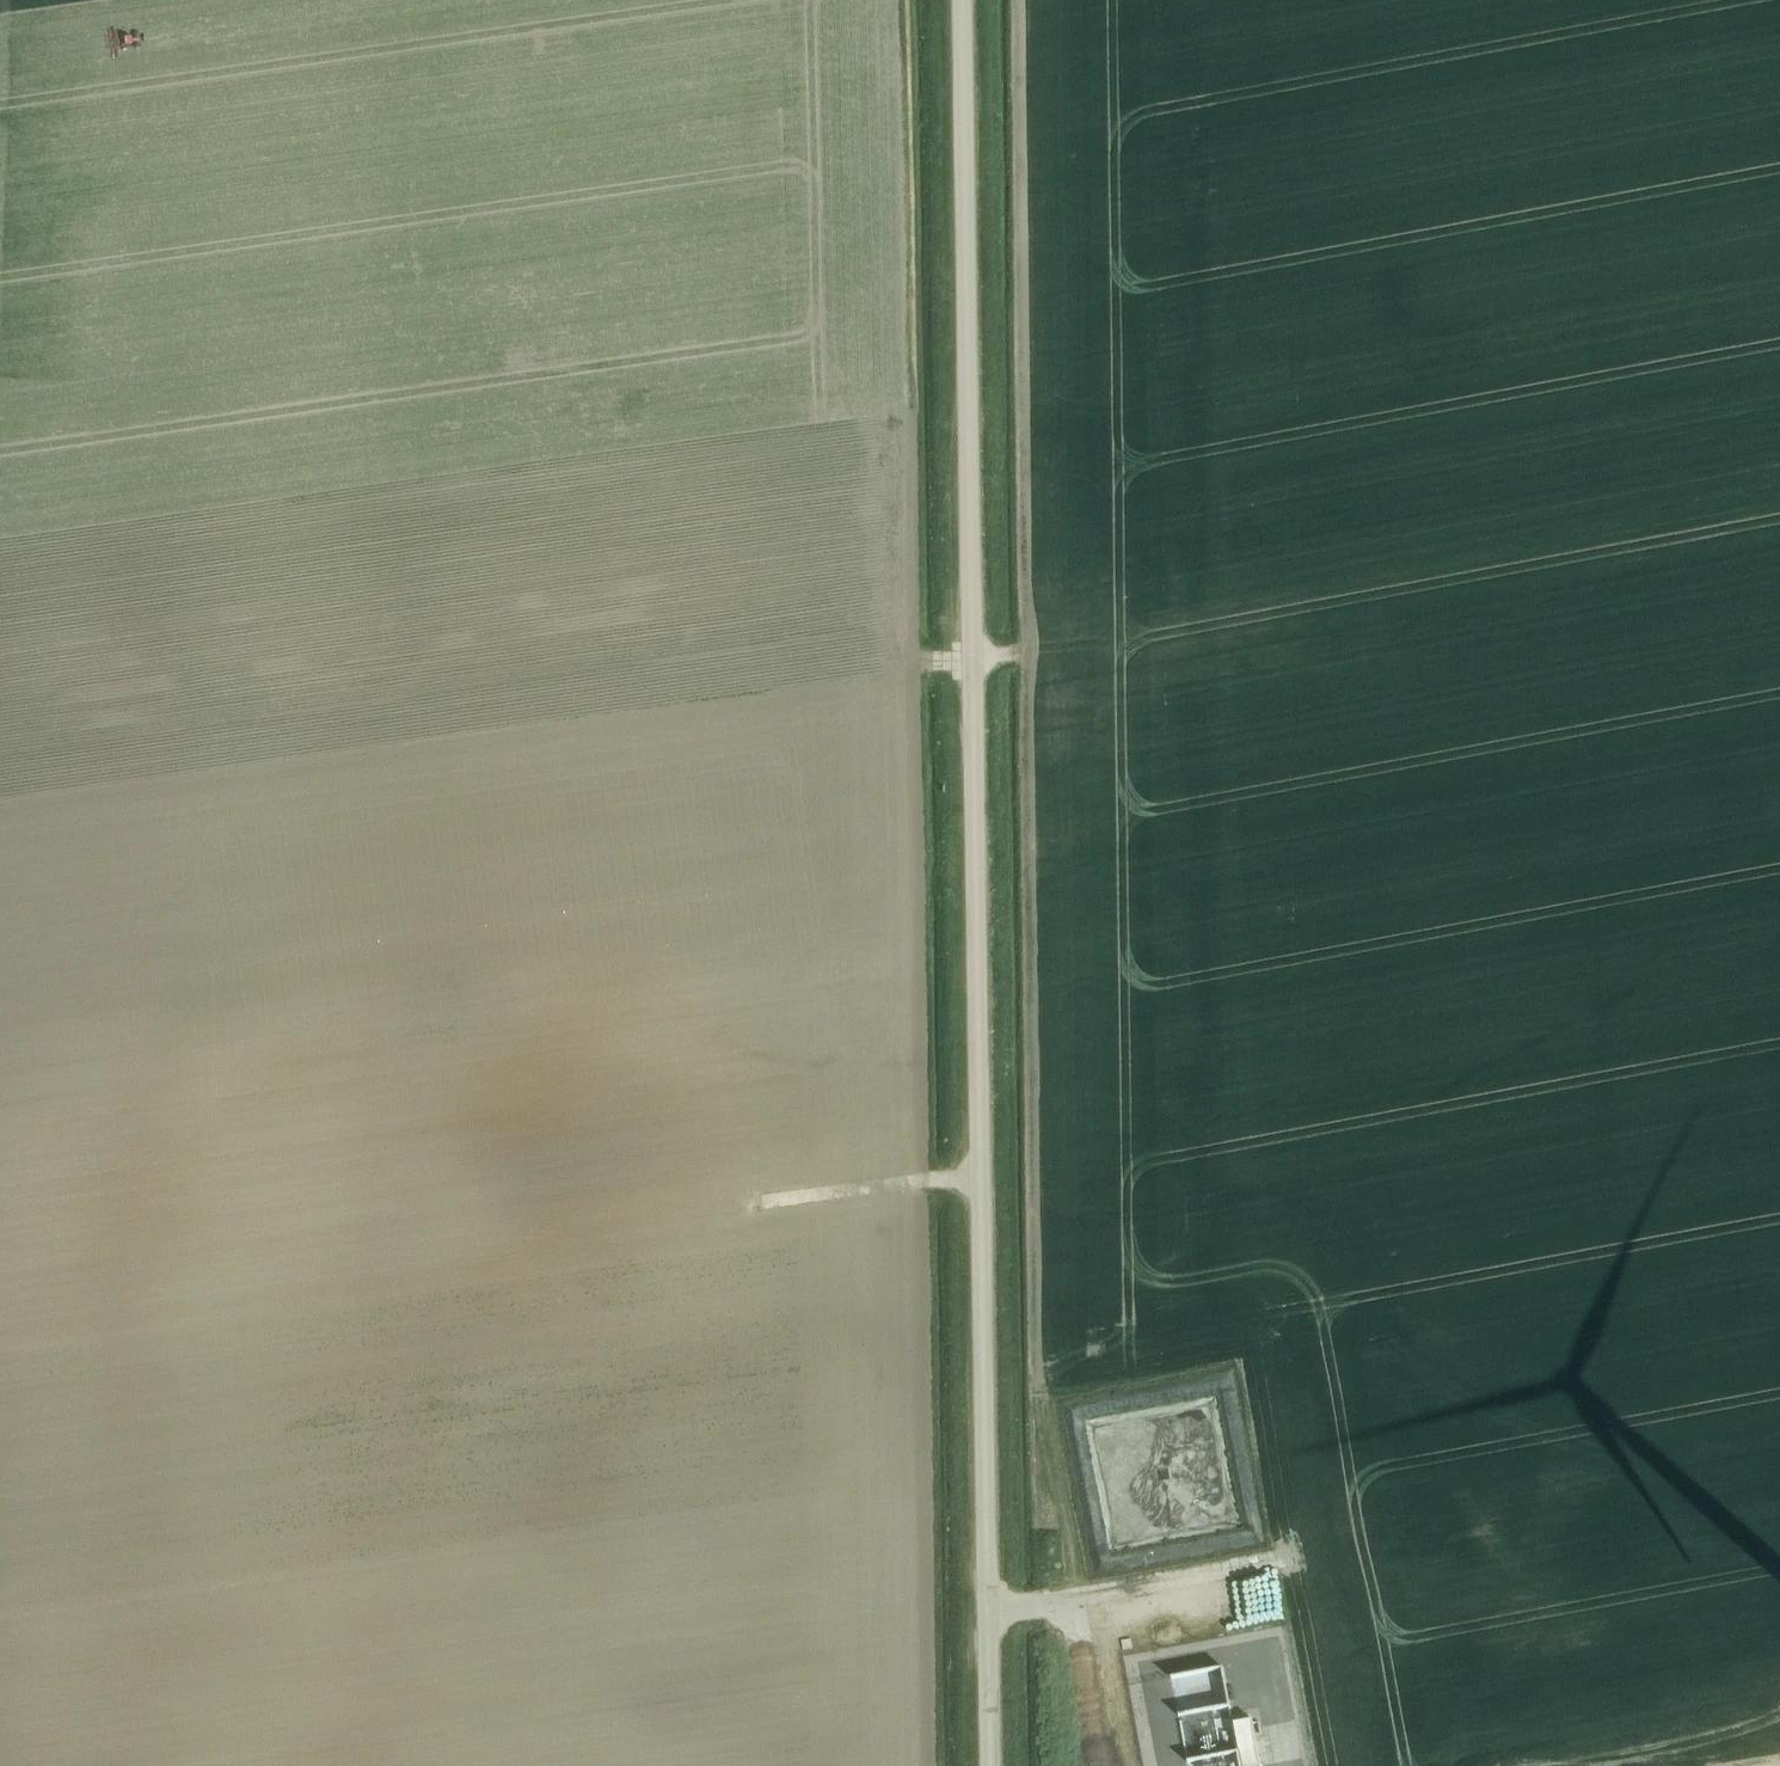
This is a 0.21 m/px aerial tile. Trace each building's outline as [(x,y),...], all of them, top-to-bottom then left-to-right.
[(1174,1493),(1164,1494),(1165,1516),(1185,1515),(1185,1517),(1204,1516),(1203,1503),(1190,1503),(1189,1493),(1174,1494),(1174,1493)] [(1269,1620),(1286,1619),(1284,1592),(1267,1593),(1269,1620)] [(1220,1673),(1172,1672),(1172,1693),(1220,1693),(1220,1673)] [(1233,1723),(1239,1752),(1237,1753),(1239,1765),(1261,1765),(1253,1720),(1233,1723)]
